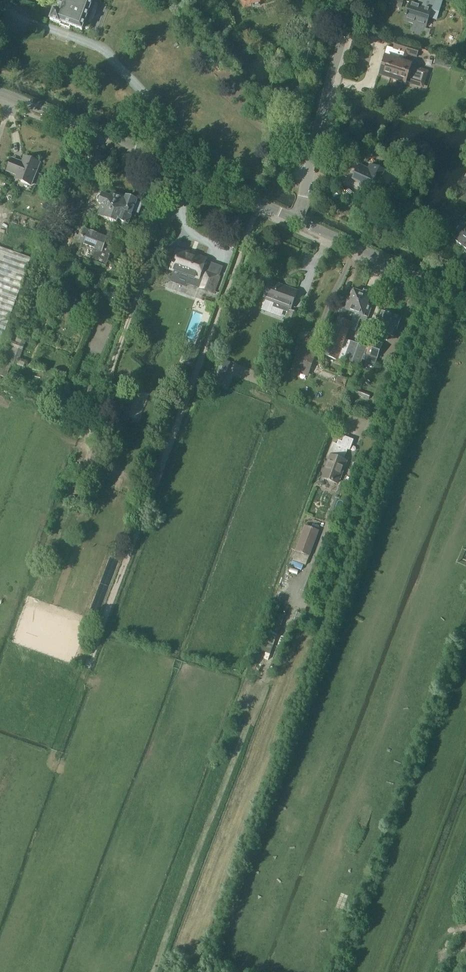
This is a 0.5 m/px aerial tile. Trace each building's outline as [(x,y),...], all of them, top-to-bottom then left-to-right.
[(60,25),(61,23),(82,31),(83,28),(89,30),(100,0),(57,0),(59,1),(56,10),(56,11),(54,10),(50,20),(50,21),(60,25)] [(242,1),(244,8),(249,6),(249,5),(264,0),(246,0),(242,1)] [(390,7),(401,9),(403,0),(392,0),(390,7)] [(404,22),(414,24),(412,32),(422,35),(424,27),(425,28),(429,18),(437,20),(443,0),(438,0),(438,2),(430,0),(422,0),(421,2),(419,2),(418,5),(410,3),(404,22)] [(415,58),(418,49),(396,43),(395,49),(387,46),(384,57),(386,58),(380,76),(423,89),(429,71),(410,66),(410,63),(406,62),(408,56),(415,58)] [(7,171),(17,175),(16,179),(31,185),(40,163),(24,157),(21,164),(18,163),(18,162),(12,159),(7,171)] [(352,180),(366,186),(364,191),(378,197),(385,182),(381,180),(385,172),(370,165),(368,170),(359,165),(352,180)] [(97,218),(117,225),(117,226),(126,230),(133,212),(138,214),(142,204),(137,202),(138,202),(113,193),(113,195),(111,194),(110,198),(103,195),(102,196),(99,196),(97,198),(97,201),(99,204),(101,205),(97,218)] [(447,249),(465,260),(465,243),(463,241),(465,236),(465,215),(462,223),(451,217),(448,223),(458,229),(447,249)] [(78,261),(87,264),(88,260),(106,267),(113,248),(105,245),(108,239),(84,230),(78,244),(81,245),(80,248),(77,254),(79,255),(79,256),(80,257),(78,261)] [(5,331),(31,259),(0,247),(0,330),(5,331)] [(120,247),(114,263),(115,265),(119,267),(121,266),(127,250),(120,247)] [(192,283),(200,286),(199,289),(213,294),(219,277),(206,272),(205,275),(201,273),(206,259),(187,252),(186,254),(177,251),(170,271),(194,279),(192,283)] [(54,260),(49,272),(61,277),(66,265),(54,260)] [(289,310),(296,292),(270,283),(264,301),(274,304),(273,307),(287,313),(289,310)] [(343,362),(351,342),(346,340),(346,338),(345,338),(350,323),(362,294),(352,291),(350,299),(347,298),(343,309),(340,319),(338,319),(324,356),(329,358),(343,362)] [(82,300),(65,294),(60,310),(76,315),(82,300)] [(362,294),(350,323),(345,338),(346,338),(349,331),(349,330),(356,332),(360,320),(365,322),(371,306),(369,306),(372,299),(371,298),(362,294)] [(381,323),(380,326),(378,332),(394,338),(396,332),(401,317),(386,311),(385,312),(382,311),(378,322),(381,323)] [(17,328),(7,357),(20,361),(29,332),(17,328)] [(300,349),(300,348),(291,371),(307,377),(315,355),(307,352),(310,341),(304,339),(300,349)] [(366,349),(362,360),(375,365),(382,345),(371,341),(368,350),(366,349)] [(351,342),(343,362),(356,367),(358,367),(366,347),(351,342)] [(323,359),(321,365),(324,369),(326,370),(329,361),(323,359)] [(221,360),(213,382),(222,385),(230,363),(221,360)] [(349,387),(351,379),(338,375),(336,383),(349,387)] [(264,380),(260,389),(267,391),(270,383),(264,380)] [(333,443),(328,456),(329,456),(321,479),(338,485),(346,461),(344,460),(348,449),(351,450),(354,441),(347,439),(345,442),(340,440),(338,445),(333,443)] [(295,552),(292,561),(306,566),(309,557),(310,557),(319,531),(305,526),(295,552)]
